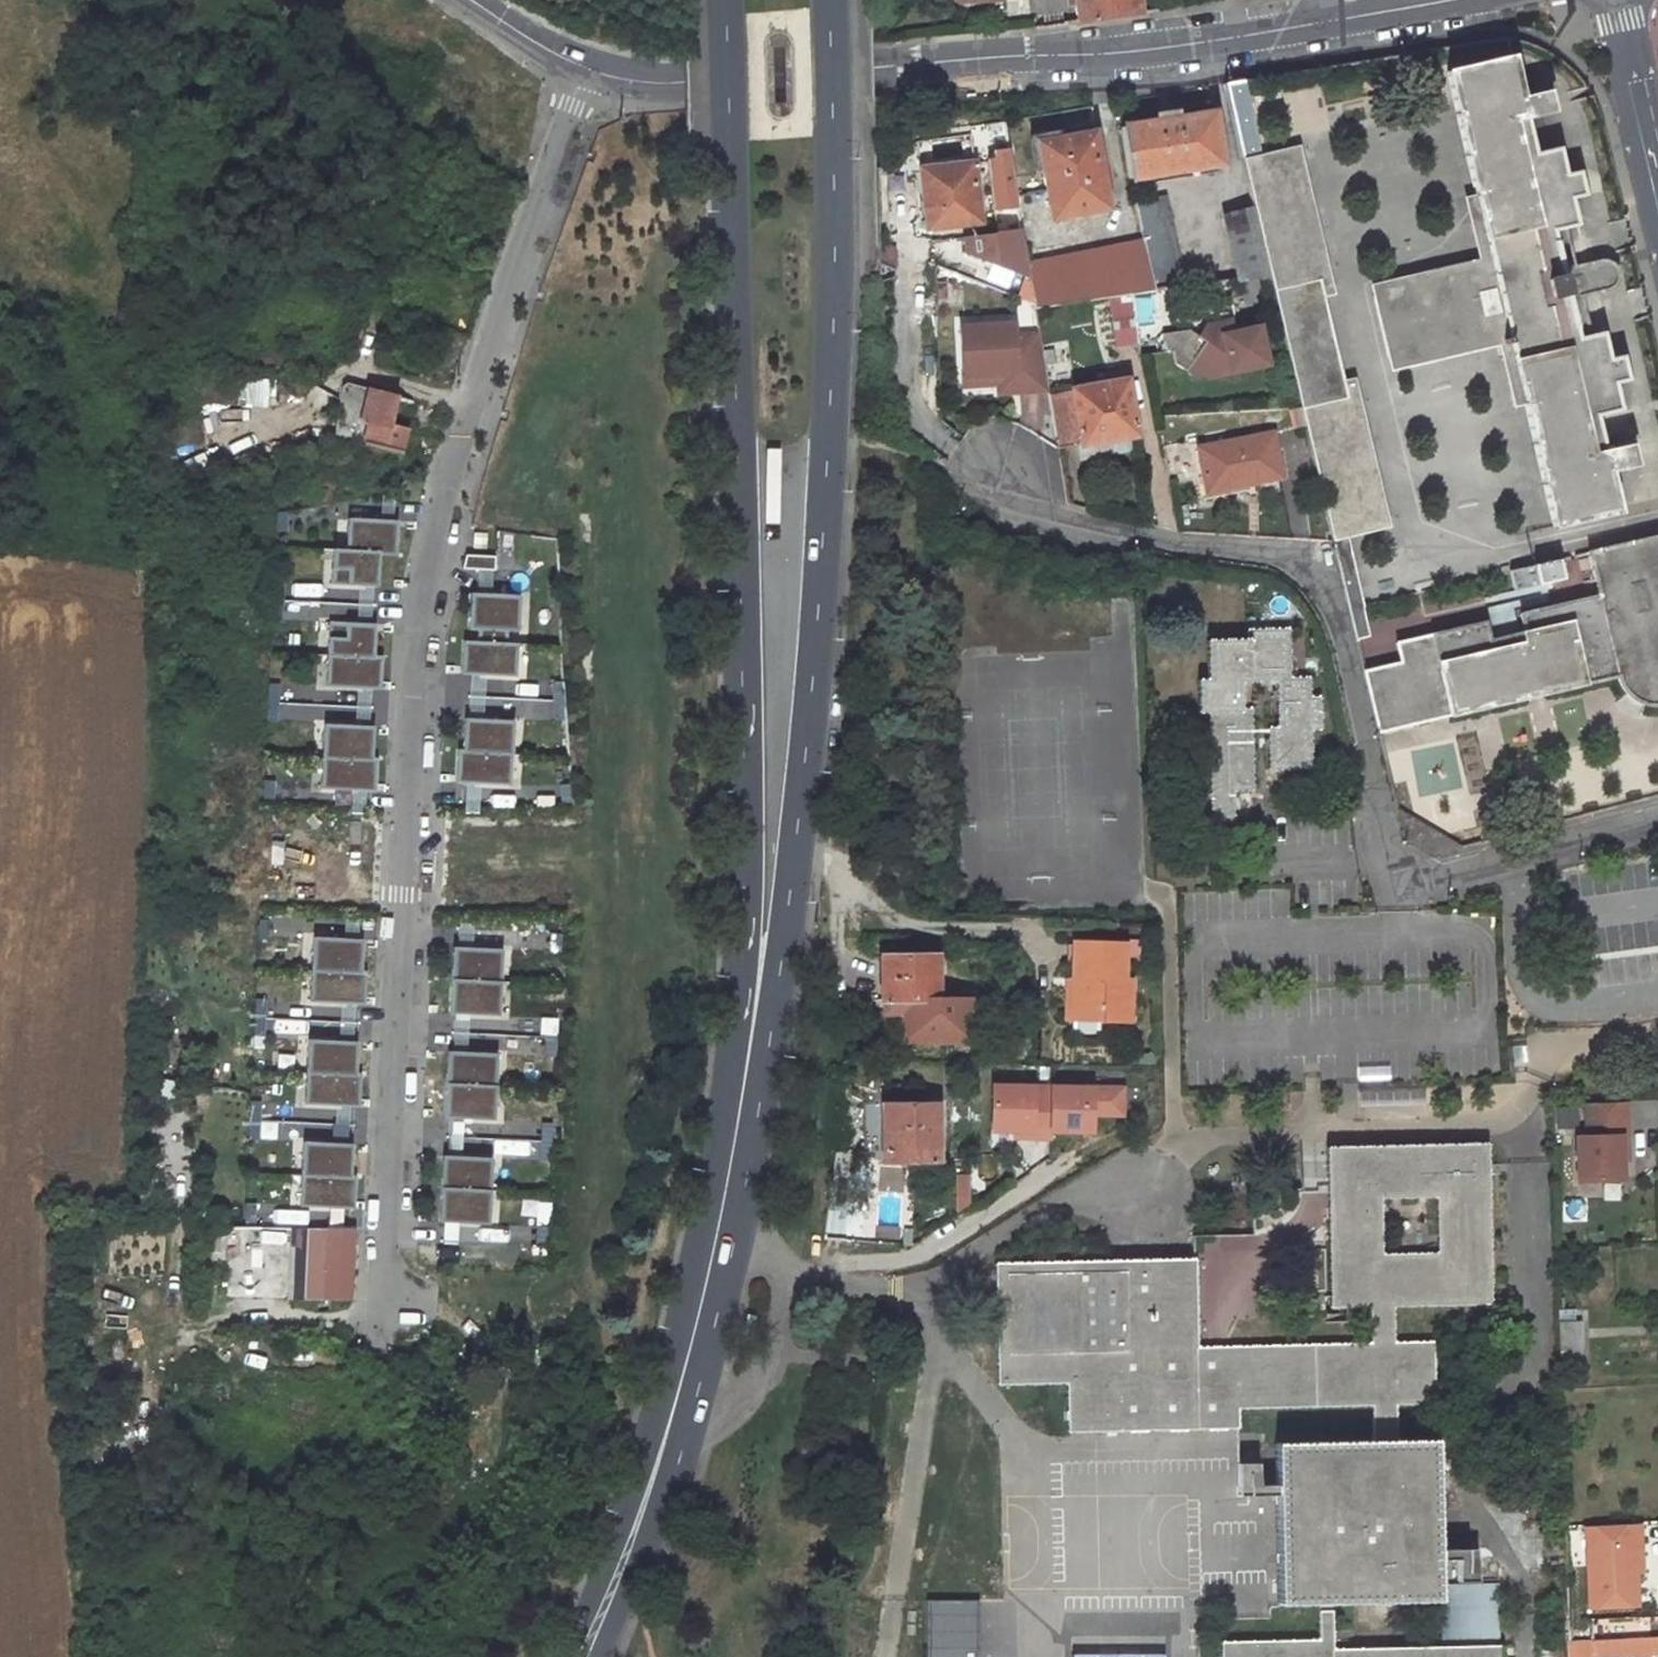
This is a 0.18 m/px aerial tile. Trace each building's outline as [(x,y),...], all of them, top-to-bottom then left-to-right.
[(1137,0),(1073,0),(1075,19),(1138,9),(1137,0)] [(1388,355),(1484,332),(1483,327),(1506,322),(1555,527),(1619,512),(1609,469),(1634,463),(1631,445),(1604,451),(1596,414),(1620,408),(1614,381),(1627,378),(1621,355),(1608,358),(1602,332),(1590,335),(1580,294),(1606,288),(1610,285),(1613,282),(1615,278),(1615,274),(1615,270),(1614,265),(1611,262),(1607,260),(1603,258),(1598,258),(1573,264),(1563,226),(1577,222),(1571,197),(1583,193),(1577,169),(1564,171),(1558,146),(1533,151),(1525,115),(1551,109),(1547,90),(1520,95),(1511,55),(1446,69),(1494,272),(1470,277),(1469,270),(1373,293),(1388,355)] [(1261,153),(1244,77),(1239,77),(1225,80),(1232,112),(1229,113),(1240,158),(1256,154),(1261,153)] [(1224,160),(1216,108),(1176,116),(1174,108),(1161,111),(1162,118),(1123,125),(1133,177),(1224,160)] [(1108,207),(1096,132),(1040,142),(1054,217),(1108,207)] [(1267,272),(1271,286),(1319,274),(1328,272),(1297,145),(1261,153),(1256,154),(1240,158),(1247,188),(1267,272)] [(988,157),(999,219),(1021,216),(1010,154),(988,157)] [(981,222),(972,159),(920,167),(928,229),(981,222)] [(1221,192),(1239,276),(1267,272),(1247,188),(1221,192)] [(1185,282),(1169,197),(1136,204),(1143,242),(1152,287),(1158,287),(1185,282)] [(985,281),(1026,275),(1018,221),(958,231),(961,255),(980,252),(985,281)] [(1143,242),(1028,259),(1036,307),(1113,297),(1133,294),(1149,292),(1159,291),(1158,287),(1152,287),(1143,242)] [(1319,274),(1271,286),(1300,408),(1347,397),(1319,274)] [(1113,297),(1118,329),(1121,344),(1140,341),(1137,325),(1133,294),(1113,297)] [(1187,327),(1160,331),(1163,350),(1170,349),(1172,361),(1184,368),(1189,361),(1202,369),(1209,374),(1266,361),(1257,324),(1229,330),(1227,319),(1203,324),(1197,334),(1187,327)] [(1017,323),(962,326),(965,375),(1018,372),(1019,391),(1050,389),(1040,333),(1017,334),(1017,323)] [(1189,361),(1184,368),(1197,377),(1202,369),(1189,361)] [(965,375),(965,384),(1000,382),(1001,392),(1019,391),(1018,372),(965,375)] [(1129,380),(1050,394),(1059,448),(1138,436),(1129,380)] [(395,397),(367,391),(361,420),(369,421),(364,445),(407,454),(407,451),(386,447),(390,424),(395,397)] [(1300,408),(1330,535),(1345,532),(1388,523),(1358,395),(1347,397),(1300,408)] [(395,397),(390,424),(412,428),(407,451),(432,456),(448,409),(395,397)] [(386,447),(407,451),(412,428),(390,424),(386,447)] [(1270,426),(1198,441),(1205,473),(1241,465),(1244,479),(1280,472),(1270,426)] [(1207,487),(1244,479),(1241,465),(1205,473),(1207,487)] [(349,519),(348,552),(379,553),(396,554),(397,520),(349,519)] [(1520,613),(1524,632),(1489,641),(1484,622),(1395,643),(1400,663),(1364,671),(1377,732),(1614,678),(1616,684),(1622,694),(1631,702),(1642,707),(1648,708),(1654,709),(1657,708),(1657,536),(1587,553),(1596,595),(1520,613)] [(348,552),(333,552),(331,587),(378,589),(379,553),(348,552)] [(496,570),(496,556),(465,555),(462,569),(496,570)] [(1562,578),(1557,559),(1531,564),(1536,583),(1562,578)] [(521,595),(470,592),(469,629),(479,630),(507,631),(519,632),(521,595)] [(328,653),(374,655),(375,624),(329,622),(328,653)] [(1267,766),(1310,766),(1311,727),(1321,726),(1321,692),(1310,692),(1310,672),(1291,671),(1291,622),(1245,623),(1245,632),(1207,632),(1206,672),(1197,672),(1196,708),(1207,709),(1208,816),(1233,817),(1233,787),(1250,786),(1250,703),(1240,703),(1240,678),(1275,678),(1275,720),(1266,720),(1267,766)] [(507,631),(479,630),(479,641),(506,643),(507,631)] [(479,641),(464,641),(462,674),(517,676),(518,643),(506,643),(479,641)] [(328,653),(326,686),(381,688),(383,656),(374,655),(328,653)] [(463,749),(513,752),(514,720),(464,718),(463,749)] [(324,724),(322,756),(373,757),(374,726),(324,724)] [(513,752),(463,749),(458,749),(457,782),(512,784),(513,752)] [(377,757),(373,757),(322,756),(321,788),(376,790),(377,757)] [(313,937),(312,969),(362,970),(364,939),(313,937)] [(1131,943),(1078,941),(1077,976),(1080,976),(1080,1000),(1099,1001),(1098,1020),(1129,1021),(1129,1002),(1136,1003),(1137,978),(1129,978),(1131,943)] [(451,980),(501,982),(502,950),(453,947),(451,980)] [(937,956),(882,957),(882,1001),(902,1001),(902,1042),(971,1041),(970,998),(937,999),(937,956)] [(367,970),(362,970),(312,969),(310,1002),(366,1004),(367,970)] [(501,982),(451,980),(450,1015),(499,1016),(501,982)] [(1099,1001),(1080,1000),(1079,1019),(1098,1020),(1099,1001)] [(902,1042),(902,1001),(882,1001),(882,1013),(886,1013),(886,1042),(902,1042)] [(308,1039),(307,1071),(357,1072),(358,1041),(308,1039)] [(447,1083),(496,1086),(498,1053),(448,1051),(447,1083)] [(1048,1067),(1038,1067),(1038,1079),(1048,1079),(1048,1067)] [(362,1072),(357,1072),(307,1071),(305,1103),(360,1105),(362,1072)] [(496,1086),(447,1083),(445,1118),(495,1120),(496,1086)] [(1050,1087),(992,1086),(991,1130),(1014,1130),(1031,1131),(1031,1137),(1049,1138),(1049,1131),(1050,1087)] [(1050,1087),(1049,1131),(1090,1131),(1090,1114),(1121,1114),(1122,1088),(1050,1087)] [(900,1088),(886,1089),(887,1102),(900,1102),(900,1088)] [(1621,1160),(1620,1136),(1626,1136),(1625,1102),(1586,1104),(1587,1137),(1576,1137),(1578,1181),(1622,1180),(1621,1160)] [(883,1161),(883,1105),(864,1105),(864,1161),(883,1161)] [(883,1105),(883,1161),(916,1161),(937,1161),(937,1105),(883,1105)] [(303,1142),(302,1174),(352,1175),(353,1144),(303,1142)] [(998,1264),(1000,1385),(1070,1382),(1071,1432),(1236,1427),(1236,1409),(1373,1404),(1374,1441),(1275,1444),(1280,1603),(1320,1602),(1320,1639),(1222,1641),(1223,1656),(1500,1656),(1500,1644),(1442,1645),(1332,1648),(1331,1602),(1440,1599),(1436,1439),(1397,1441),(1396,1405),(1435,1403),(1433,1342),(1394,1343),(1393,1305),(1492,1301),(1487,1144),(1328,1148),(1334,1306),(1371,1306),(1372,1343),(1198,1347),(1195,1259),(998,1264)] [(441,1188),(491,1190),(492,1157),(443,1155),(441,1188)] [(357,1175),(352,1175),(302,1174),(300,1206),(355,1208),(357,1175)] [(970,1204),(970,1175),(959,1175),(959,1212),(970,1204)] [(491,1190),(441,1188),(440,1222),(489,1224),(491,1190)] [(352,1299),(355,1228),(306,1228),(303,1299),(352,1299)] [(1638,1523),(1585,1525),(1589,1606),(1636,1604),(1635,1572),(1634,1541),(1639,1541),(1638,1523)] [(1442,1645),(1500,1644),(1498,1585),(1453,1586),(1445,1607),(1441,1608),(1442,1645)] [(1441,1608),(1445,1607),(1453,1586),(1441,1587),(1441,1608)] [(1566,1644),(1567,1656),(1657,1656),(1657,1639),(1566,1644)]
